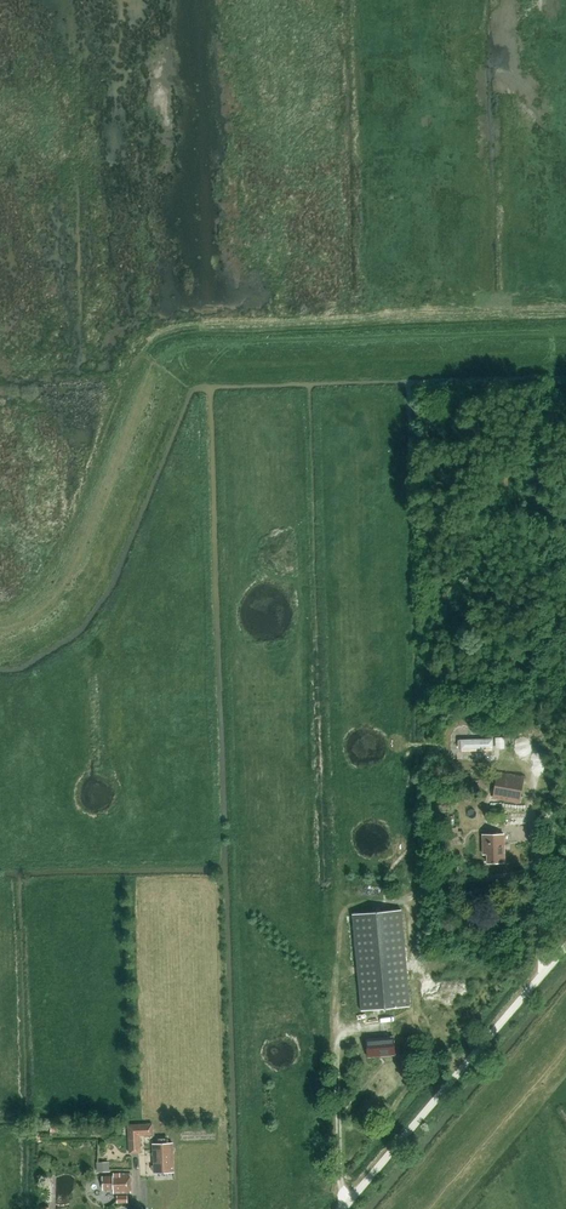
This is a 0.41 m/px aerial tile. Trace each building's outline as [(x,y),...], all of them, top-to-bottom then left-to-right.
[(504,748),(504,737),(495,737),(495,749),(504,748)] [(492,738),(459,739),(459,749),(492,748),(492,738)] [(519,803),(524,776),(497,771),(492,798),(519,803)] [(504,825),(502,807),(488,809),(490,820),(494,820),(495,826),(504,825)] [(489,862),(504,862),(504,834),(484,834),(484,853),(488,853),(489,862)] [(409,1006),(401,909),(352,914),(361,1010),(409,1006)] [(395,1054),(394,1037),(366,1039),(368,1056),(395,1054)] [(153,1134),(153,1122),(128,1122),(129,1152),(141,1152),(141,1134),(153,1134)] [(153,1143),(154,1172),(175,1171),(173,1142),(153,1143)] [(101,1170),(114,1169),(113,1160),(101,1161),(101,1170)] [(114,1193),(130,1192),(130,1173),(112,1173),(113,1176),(102,1176),(102,1189),(114,1188),(114,1193)]
